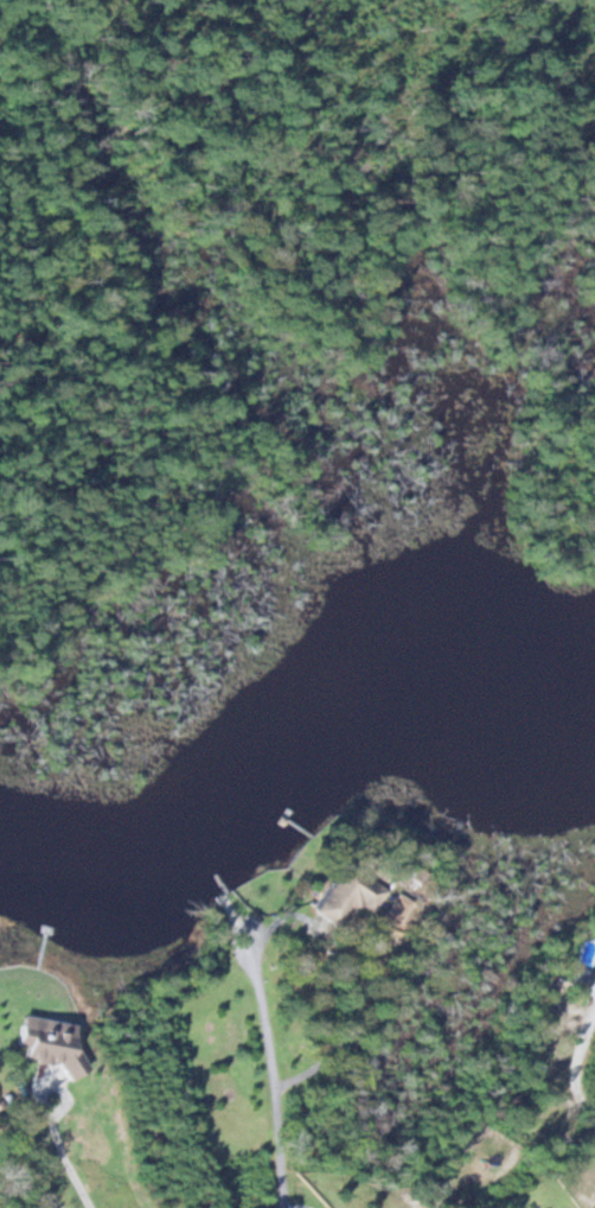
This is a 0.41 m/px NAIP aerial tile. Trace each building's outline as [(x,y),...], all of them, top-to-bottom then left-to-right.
[(366,908),(376,884),(342,869),(323,915),(345,924),(355,904),(366,908)]
